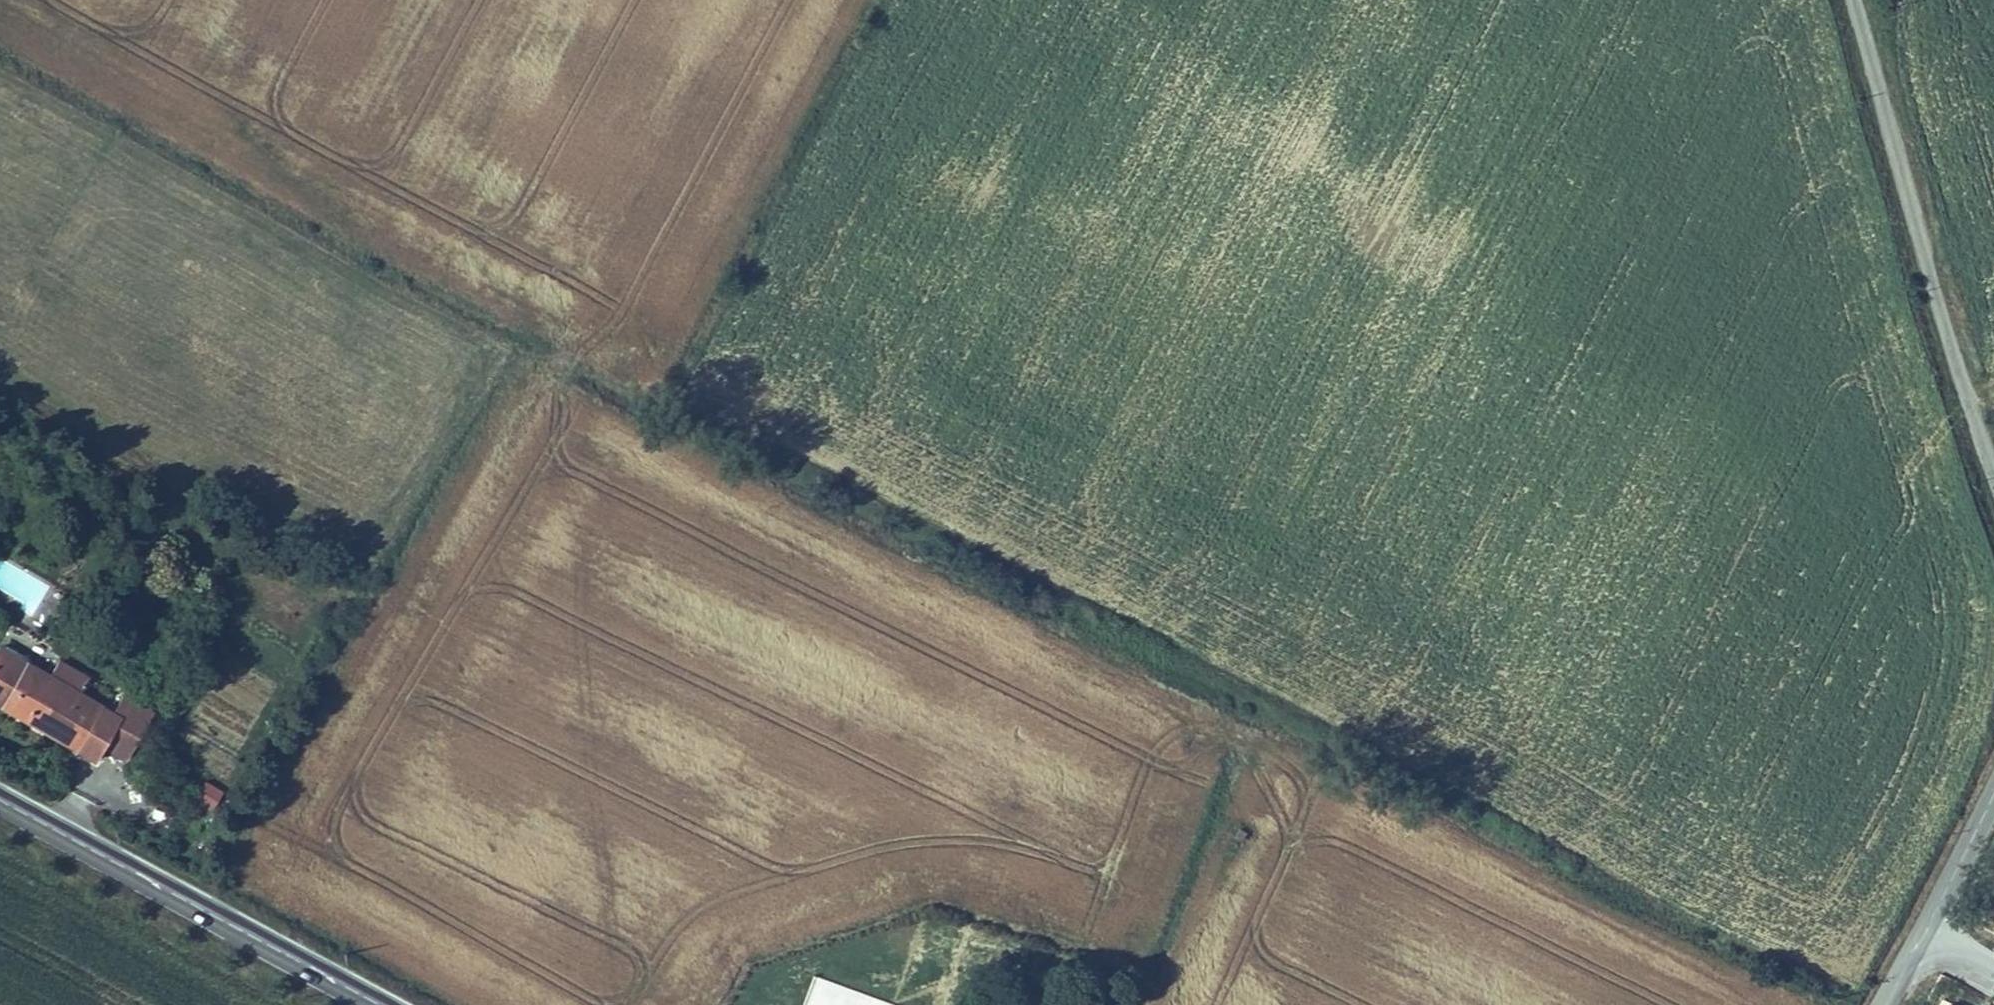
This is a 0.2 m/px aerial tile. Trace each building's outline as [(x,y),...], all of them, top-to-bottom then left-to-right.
[(0,644),(0,690),(4,693),(0,699),(0,704),(90,761),(99,747),(121,761),(149,717),(120,698),(108,717),(78,698),(85,686),(56,668),(46,683),(31,674),(36,667),(0,644)] [(216,810),(223,789),(202,782),(196,803),(216,810)]
